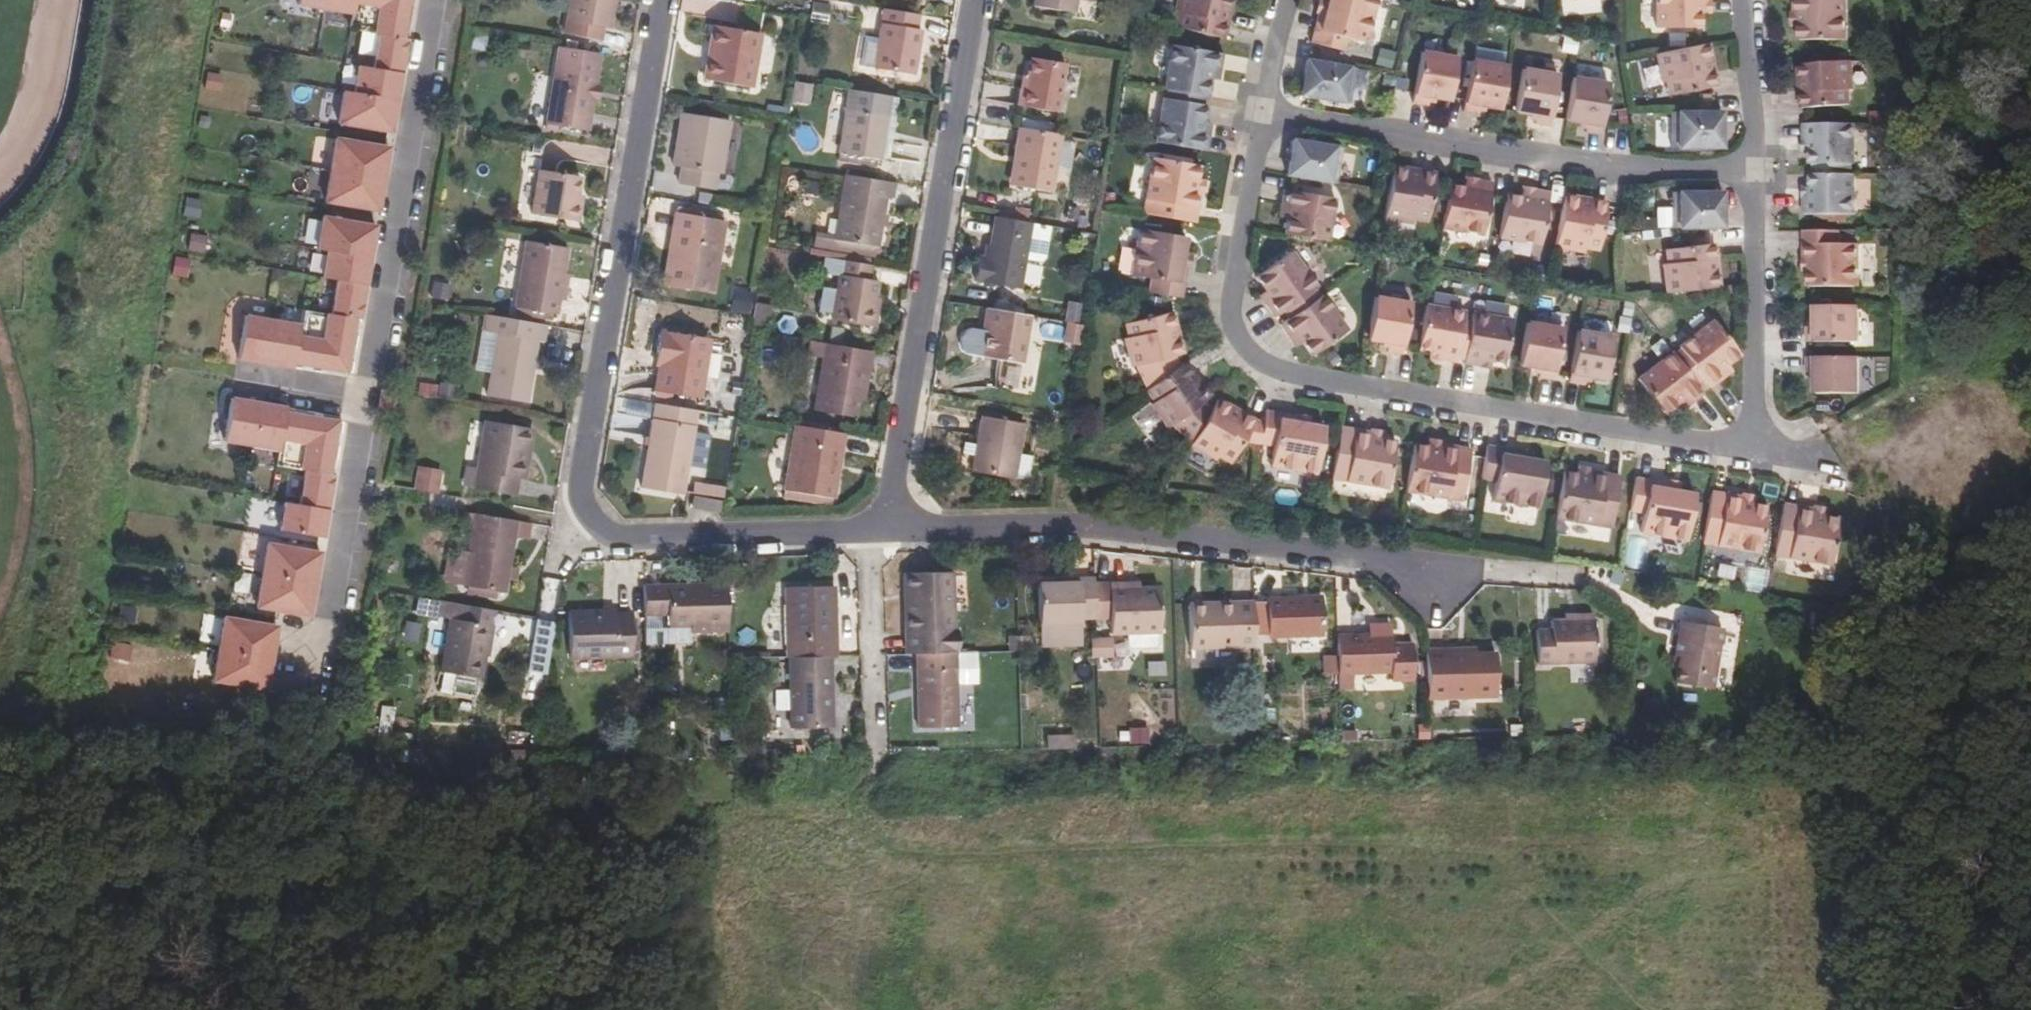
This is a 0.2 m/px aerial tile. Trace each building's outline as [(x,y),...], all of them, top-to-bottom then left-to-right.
[(288,5),(345,15),(342,30),(371,35),(366,68),(351,65),(347,92),(337,91),(332,123),(385,133),(400,40),(395,39),(401,0),(289,0),(288,5)] [(556,32),(597,39),(605,0),(562,0),(556,32)] [(865,3),(908,14),(912,0),(865,0),(865,3)] [(1019,10),(1061,17),(1063,4),(1076,5),(1077,0),(1021,0),(1019,10)] [(1483,1),(1482,5),(1511,10),(1513,0),(1478,0),(1483,1)] [(1542,15),(1556,14),(1556,18),(1585,15),(1584,0),(1540,0),(1542,15)] [(826,26),(830,7),(812,3),(808,21),(826,26)] [(1816,3),(1783,3),(1784,34),(1789,34),(1789,47),(1788,60),(1816,60),(1816,3)] [(1816,3),(1816,60),(1823,60),(1833,60),(1833,3),(1830,3),(1822,3),(1816,3)] [(1687,49),(1687,35),(1687,24),(1696,23),(1696,6),(1643,7),(1643,49),(1687,49)] [(1169,50),(1207,60),(1211,46),(1208,45),(1211,33),(1214,33),(1217,18),(1175,8),(1168,38),(1172,39),(1169,50)] [(1299,43),(1293,69),(1320,76),(1324,63),(1339,67),(1348,30),(1311,20),(1307,35),(1305,44),(1299,43)] [(906,29),(873,23),(862,82),(902,87),(910,43),(904,42),(906,29)] [(1698,23),(1696,23),(1687,24),(1687,35),(1698,34),(1698,23)] [(1307,35),(1299,32),(1296,42),(1299,43),(1305,44),(1307,35)] [(1789,34),(1784,34),(1780,34),(1780,46),(1789,47),(1789,34)] [(744,44),(699,38),(691,92),(737,100),(744,44)] [(1052,65),(1021,59),(1014,90),(1007,90),(1005,107),(1043,113),(1052,65)] [(589,68),(547,61),(533,139),(575,144),(589,68)] [(1697,80),(1694,64),(1644,75),(1652,117),(1702,107),(1700,92),(1696,93),(1693,80),(1697,80)] [(1196,90),(1204,91),(1207,76),(1156,67),(1148,111),(1152,111),(1164,114),(1187,118),(1192,118),(1194,101),(1196,90)] [(203,89),(219,93),(223,76),(207,73),(203,89)] [(1413,120),(1434,123),(1441,80),(1404,75),(1401,99),(1397,120),(1396,126),(1411,128),(1413,120)] [(1334,125),(1340,90),(1290,81),(1284,117),(1334,125)] [(1823,83),(1816,83),(1816,127),(1824,127),(1834,126),(1833,82),(1823,83)] [(1485,131),(1492,89),(1456,83),(1452,109),(1450,122),(1448,134),(1463,136),(1464,128),(1485,131)] [(1787,85),(1788,101),(1792,101),(1793,113),(1789,113),(1790,129),(1816,127),(1816,83),(1788,85),(1787,85)] [(1196,90),(1194,101),(1203,101),(1204,91),(1196,90)] [(1536,139),(1542,96),(1507,91),(1500,133),(1520,136),(1519,145),(1526,146),(1528,147),(1535,147),(1535,141),(1536,139)] [(793,100),(775,96),(771,114),(790,118),(793,100)] [(1594,104),(1558,99),(1551,141),(1572,144),(1571,154),(1586,155),(1594,104)] [(1164,114),(1152,111),(1151,121),(1146,120),(1146,125),(1146,127),(1139,164),(1152,166),(1191,173),(1193,158),(1186,157),(1186,151),(1187,146),(1189,136),(1189,133),(1190,127),(1187,127),(1187,118),(1164,114)] [(1046,135),(1006,127),(999,159),(1006,162),(1002,188),(1035,195),(1046,135)] [(714,135),(666,128),(657,180),(666,182),(665,198),(697,202),(700,187),(706,188),(714,135)] [(883,132),(875,131),(869,172),(877,174),(883,132)] [(1707,147),(1706,132),(1657,132),(1656,169),(1707,169),(1707,154),(1707,147)] [(382,147),(329,138),(319,202),(372,211),(382,147)] [(1816,176),(1816,145),(1790,144),(1790,161),(1789,163),(1797,163),(1797,172),(1797,185),(1801,186),(1801,196),(1816,195),(1816,176)] [(1824,145),(1816,145),(1816,176),(1816,195),(1824,195),(1834,194),(1833,145),(1824,145)] [(1195,146),(1187,146),(1186,151),(1186,157),(1193,158),(1195,146)] [(1277,161),(1271,197),(1321,205),(1327,169),(1277,161)] [(1797,163),(1789,163),(1789,172),(1797,172),(1797,163)] [(1127,236),(1178,244),(1183,214),(1179,214),(1180,201),(1182,187),(1140,180),(1136,180),(1135,186),(1127,236)] [(566,192),(526,186),(518,229),(566,237),(568,219),(562,218),(566,192)] [(1393,194),(1393,190),(1378,188),(1369,238),(1398,243),(1398,239),(1413,240),(1420,195),(1406,192),(1405,196),(1393,194)] [(833,191),(832,190),(822,253),(863,259),(871,212),(877,213),(879,199),(833,191)] [(1816,195),(1816,235),(1825,235),(1834,235),(1834,194),(1824,195),(1816,195)] [(1789,235),(1816,235),(1816,195),(1801,196),(1797,196),(1797,208),(1797,217),(1789,217),(1789,218),(1789,235)] [(196,218),(199,200),(185,197),(181,215),(196,218)] [(1460,210),(1461,201),(1461,199),(1450,198),(1450,208),(1460,210)] [(1179,214),(1183,214),(1187,214),(1188,202),(1180,201),(1179,214)] [(1478,204),(1461,201),(1460,210),(1450,208),(1435,205),(1428,249),(1469,256),(1476,217),(1478,204)] [(1508,208),(1507,218),(1517,219),(1519,210),(1519,209),(1508,208)] [(1797,217),(1797,208),(1789,208),(1789,217),(1797,217)] [(1535,213),(1519,210),(1517,219),(1507,218),(1493,216),(1485,259),(1527,265),(1535,213)] [(1005,212),(1003,223),(1021,227),(1023,216),(1005,212)] [(1271,239),(1269,256),(1312,263),(1318,220),(1274,213),(1268,212),(1266,226),(1265,228),(1273,229),(1272,235),(1271,239)] [(1659,212),(1659,249),(1660,249),(1709,249),(1709,234),(1709,226),(1709,213),(1659,212)] [(294,324),(237,316),(230,360),(287,369),(288,364),(340,371),(349,318),(354,318),(369,226),(316,217),(311,249),(321,251),(317,278),(331,281),(326,314),(297,309),(294,324)] [(1565,220),(1550,217),(1549,218),(1549,222),(1541,268),(1569,273),(1570,269),(1584,270),(1592,224),(1577,222),(1577,225),(1565,224),(1565,220)] [(710,236),(661,228),(651,299),(699,306),(710,236)] [(1273,229),(1265,228),(1264,239),(1271,239),(1272,235),(1273,229)] [(202,254),(208,238),(191,232),(185,248),(202,254)] [(1167,275),(1167,273),(1170,257),(1124,249),(1115,295),(1135,298),(1133,312),(1166,318),(1171,288),(1171,287),(1165,286),(1167,275)] [(1817,308),(1816,252),(1792,252),(1792,280),(1792,281),(1799,281),(1799,291),(1797,291),(1796,292),(1797,308),(1817,308)] [(1825,252),(1816,252),(1817,308),(1826,308),(1835,308),(1835,266),(1827,265),(1827,252),(1825,252)] [(551,260),(514,254),(502,324),(534,329),(542,323),(551,260)] [(185,279),(190,260),(174,256),(169,275),(185,279)] [(1652,286),(1656,315),(1707,307),(1705,292),(1701,293),(1699,281),(1703,279),(1701,264),(1654,271),(1656,285),(1652,286)] [(1177,274),(1167,273),(1167,275),(1165,286),(1171,287),(1171,288),(1175,288),(1177,274)] [(1274,340),(1304,318),(1298,311),(1301,308),(1276,273),(1241,298),(1250,312),(1257,321),(1250,325),(1259,338),(1269,332),(1274,340)] [(856,281),(825,275),(815,334),(855,341),(863,298),(854,297),(856,281)] [(1799,281),(1792,281),(1791,281),(1791,291),(1796,292),(1797,291),(1799,291),(1799,281)] [(428,298),(445,301),(448,285),(432,282),(428,298)] [(728,313),(750,317),(754,293),(732,290),(728,313)] [(1066,302),(1064,321),(1078,323),(1080,303),(1066,302)] [(1257,321),(1250,312),(1243,317),(1250,325),(1257,321)] [(979,320),(1001,323),(1003,316),(986,313),(979,320)] [(1001,323),(1015,326),(1011,317),(1003,316),(1001,323)] [(1307,316),(1304,318),(1274,340),(1264,346),(1274,360),(1280,355),(1287,364),(1297,377),(1332,352),(1307,316)] [(979,320),(975,319),(966,368),(1008,375),(1017,326),(1015,326),(1001,323),(979,320)] [(1396,325),(1361,319),(1353,361),(1374,365),(1372,374),(1387,376),(1396,325)] [(1066,323),(1062,342),(1078,346),(1082,327),(1066,323)] [(533,335),(475,325),(472,342),(485,346),(473,404),(512,411),(525,349),(530,346),(533,335)] [(1817,327),(1805,327),(1805,349),(1796,348),(1796,363),(1827,363),(1835,363),(1835,326),(1826,327),(1817,327)] [(1451,334),(1411,328),(1404,371),(1418,373),(1426,374),(1426,382),(1430,382),(1432,383),(1437,383),(1439,384),(1444,384),(1444,380),(1451,380),(1457,344),(1451,344),(1451,340),(1451,338),(1451,334)] [(1156,348),(1160,346),(1156,332),(1110,344),(1114,358),(1110,359),(1118,386),(1122,386),(1131,408),(1159,388),(1154,379),(1165,371),(1163,358),(1159,359),(1156,348)] [(1498,342),(1459,336),(1457,344),(1451,380),(1450,386),(1469,389),(1469,383),(1470,381),(1478,383),(1492,385),(1493,373),(1498,342)] [(1705,392),(1714,385),(1727,375),(1701,341),(1666,367),(1668,370),(1661,375),(1683,404),(1691,399),(1698,408),(1710,399),(1705,392)] [(1513,345),(1506,387),(1527,390),(1526,399),(1541,401),(1549,350),(1513,345)] [(694,355),(649,346),(645,367),(648,367),(643,404),(685,411),(694,355)] [(1600,359),(1565,354),(1557,405),(1572,407),(1573,398),(1594,401),(1600,359)] [(1280,368),(1287,364),(1280,355),(1274,360),(1280,368)] [(1212,400),(1183,360),(1155,380),(1163,390),(1141,405),(1163,435),(1185,419),(1212,400)] [(855,367),(819,361),(818,373),(806,372),(797,425),(838,431),(844,397),(850,396),(855,367)] [(1426,374),(1418,373),(1417,382),(1426,382),(1426,374)] [(1661,375),(1659,373),(1624,400),(1651,435),(1664,424),(1672,417),(1678,424),(1691,414),(1683,404),(1661,375)] [(1827,415),(1834,415),(1835,378),(1827,378),(1795,378),(1795,386),(1795,393),(1804,394),(1803,414),(1827,415)] [(1477,391),(1478,383),(1470,381),(1469,383),(1469,389),(1469,390),(1477,391)] [(453,400),(454,385),(437,384),(436,400),(453,400)] [(1719,392),(1714,385),(1705,392),(1710,399),(1719,392)] [(279,408),(222,400),(214,444),(271,452),(268,467),(297,472),(291,506),(276,504),(271,532),(315,539),(326,476),(321,475),(331,421),(278,413),(279,408)] [(679,422),(637,415),(625,501),(669,506),(679,422)] [(1672,417),(1664,424),(1669,431),(1678,424),(1672,417)] [(1193,433),(1175,461),(1175,463),(1199,477),(1202,474),(1214,481),(1217,477),(1227,461),(1245,464),(1248,443),(1239,441),(1237,440),(1225,434),(1222,438),(1211,432),(1213,429),(1199,422),(1193,433)] [(1214,429),(1213,429),(1211,432),(1222,438),(1225,434),(1214,429)] [(1282,435),(1281,435),(1250,431),(1248,443),(1245,464),(1259,467),(1256,486),(1302,493),(1309,447),(1294,444),(1281,442),(1282,435)] [(1006,440),(967,432),(963,457),(961,470),(958,484),(997,491),(1002,461),(1006,440)] [(1281,432),(1281,435),(1282,435),(1281,442),(1294,444),(1295,434),(1281,432)] [(514,446),(472,439),(465,485),(462,504),(501,511),(504,494),(510,495),(513,478),(508,477),(514,446)] [(827,452),(775,444),(764,506),(815,514),(827,452)] [(520,447),(514,446),(508,477),(513,478),(520,447)] [(1381,463),(1367,461),(1355,459),(1355,453),(1326,449),(1317,500),(1373,509),(1381,463)] [(1356,450),(1355,453),(1355,459),(1367,461),(1369,452),(1356,450)] [(961,470),(963,457),(951,455),(949,468),(961,470)] [(1414,460),(1413,468),(1426,470),(1426,466),(1426,462),(1414,460)] [(1456,471),(1426,466),(1426,470),(1413,468),(1400,466),(1392,513),(1448,522),(1456,471)] [(1518,481),(1517,480),(1504,479),(1504,472),(1474,467),(1468,501),(1482,503),(1479,523),(1524,529),(1525,529),(1525,527),(1533,483),(1518,481)] [(1504,469),(1504,472),(1504,479),(1517,480),(1518,471),(1504,469)] [(465,485),(453,483),(450,503),(462,504),(465,485)] [(691,483),(690,494),(721,497),(722,487),(691,483)] [(427,488),(407,484),(404,502),(424,505),(427,488)] [(1564,487),(1564,495),(1576,497),(1577,493),(1577,489),(1564,487)] [(1606,498),(1577,493),(1576,497),(1564,495),(1549,493),(1545,516),(1542,540),(1580,547),(1598,549),(1603,518),(1604,512),(1606,498)] [(693,510),(719,513),(721,500),(694,496),(693,510)] [(1619,517),(1615,537),(1629,539),(1627,558),(1667,564),(1673,565),(1680,518),(1665,517),(1652,514),(1652,508),(1621,502),(1619,517)] [(1652,504),(1652,508),(1652,514),(1665,517),(1666,506),(1652,504)] [(1741,525),(1727,523),(1728,518),(1698,514),(1690,564),(1745,573),(1747,573),(1753,536),(1753,533),(1754,527),(1741,525)] [(1729,515),(1728,518),(1727,523),(1741,525),(1742,517),(1729,515)] [(1825,538),(1817,537),(1812,536),(1799,534),(1800,530),(1771,525),(1762,576),(1817,585),(1817,583),(1825,538)] [(1799,534),(1812,536),(1813,528),(1800,526),(1800,530),(1799,534)] [(502,537),(463,530),(452,601),(491,606),(502,537)] [(312,554),(259,546),(247,610),(301,619),(312,554)] [(898,668),(936,668),(933,586),(894,587),(895,614),(887,615),(889,669),(898,668)] [(1080,600),(1079,595),(1065,595),(1063,599),(1023,601),(1025,640),(1064,638),(1064,632),(1081,632),(1080,600)] [(1111,599),(1080,600),(1081,632),(1081,633),(1094,633),(1095,649),(1112,649),(1112,660),(1115,664),(1139,663),(1142,659),(1141,648),(1144,647),(1144,603),(1111,604),(1111,599)] [(710,600),(630,602),(631,632),(655,631),(657,646),(673,645),(675,652),(711,651),(710,600)] [(813,670),(820,670),(817,600),(769,601),(770,670),(813,670)] [(120,603),(118,620),(134,622),(136,606),(120,603)] [(1302,613),(1250,615),(1250,653),(1301,651),(1302,613)] [(1234,661),(1233,617),(1184,619),(1185,625),(1168,627),(1171,663),(1234,661)] [(533,618),(527,671),(547,673),(552,620),(533,618)] [(214,621),(203,686),(256,694),(268,629),(214,621)] [(486,627),(449,621),(446,636),(434,634),(426,689),(466,695),(474,645),(483,645),(486,627)] [(605,622),(557,623),(558,671),(623,668),(622,631),(606,631),(605,622)] [(1702,639),(1661,633),(1653,666),(1661,668),(1659,692),(1692,697),(1702,639)] [(1577,640),(1572,638),(1571,637),(1563,638),(1534,640),(1535,646),(1518,647),(1518,676),(1520,678),(1524,681),(1528,681),(1575,679),(1579,674),(1577,640)] [(129,661),(132,645),(112,640),(108,657),(129,661)] [(1374,650),(1318,652),(1318,693),(1375,690),(1374,650)] [(1096,653),(1082,654),(1082,670),(1096,669),(1097,669),(1096,653)] [(1146,676),(1165,675),(1164,660),(1146,660),(1146,676)] [(1440,660),(1407,662),(1409,711),(1480,709),(1478,666),(1441,668),(1440,660)] [(936,668),(898,668),(900,742),(938,740),(936,668)] [(1096,669),(1085,670),(1085,677),(1096,678),(1096,669)] [(813,670),(770,670),(771,742),(808,741),(807,715),(814,715),(813,670)] [(1045,747),(1072,746),(1072,733),(1045,734),(1045,747)]
